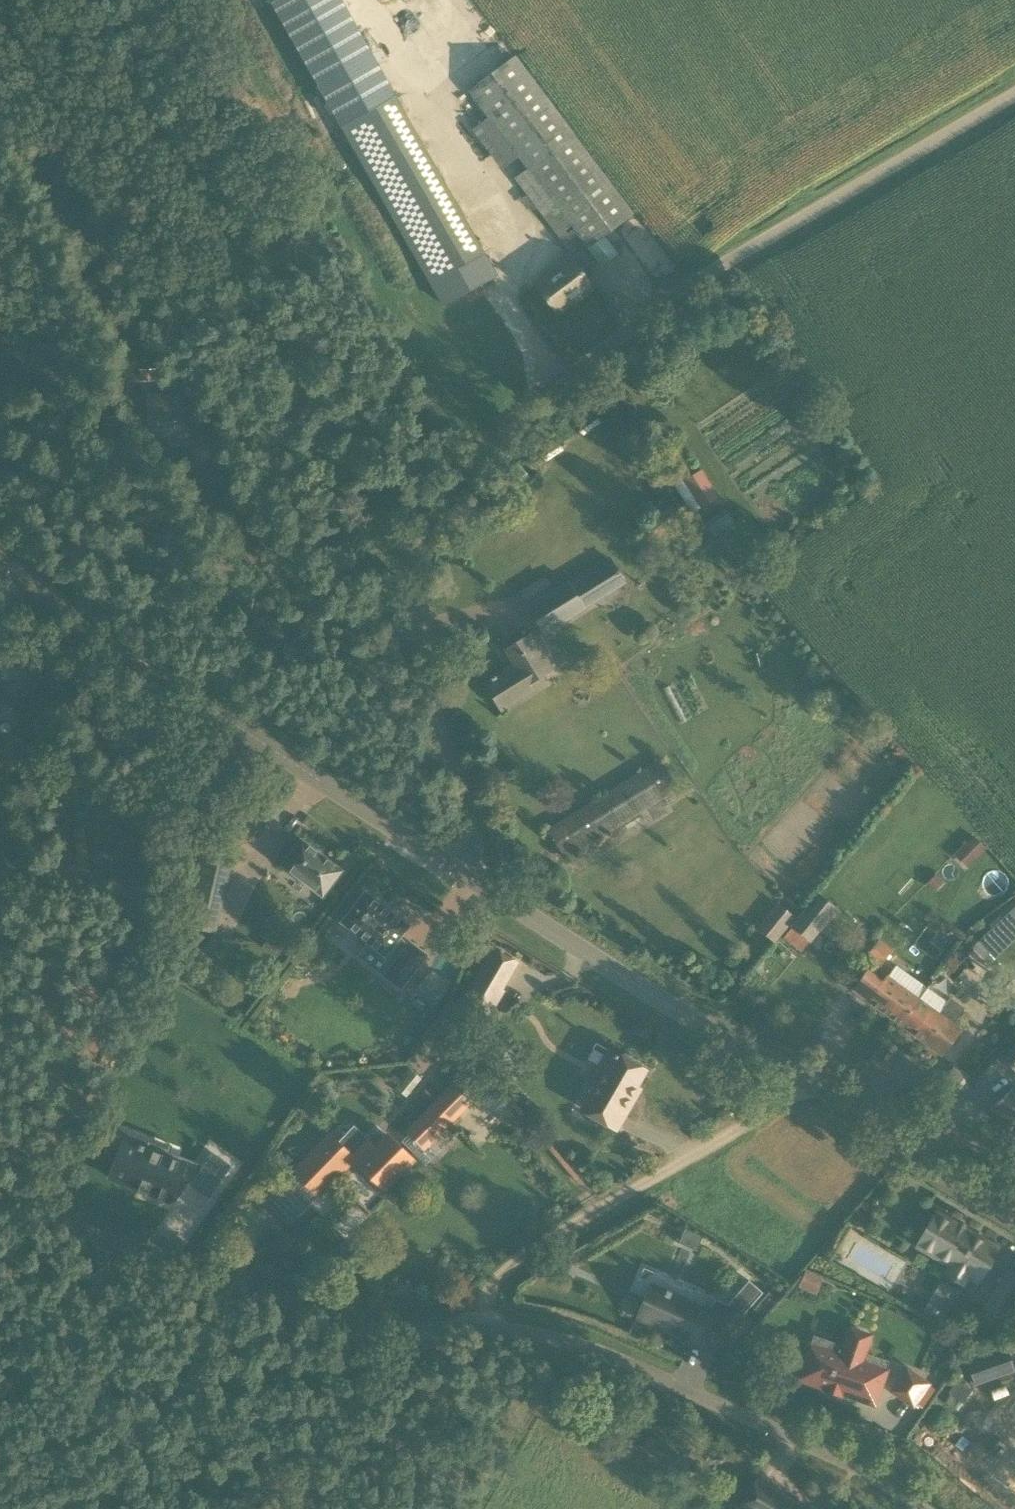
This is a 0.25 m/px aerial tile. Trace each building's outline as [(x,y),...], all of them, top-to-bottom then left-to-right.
[(271,2),(342,127),(395,97),(341,0),(274,0),(271,2)] [(514,58),(470,91),(490,116),(472,130),(502,169),(520,156),(529,168),(516,178),(573,251),(583,243),(600,266),(615,254),(602,237),(632,213),(514,58)] [(496,276),(395,97),(342,127),(442,306),(496,276)] [(587,280),(595,274),(587,264),(579,270),(570,258),(535,285),(557,314),(593,288),(587,280)] [(155,369),(140,370),(140,381),(156,380),(155,369)] [(673,486),(691,513),(718,496),(700,469),(683,479),(673,486)] [(648,542),(679,522),(670,509),(639,529),(648,542)] [(712,532),(733,525),(729,512),(708,520),(712,532)] [(568,580),(525,606),(543,635),(585,609),(585,608),(627,583),(610,556),(569,581),(568,580)] [(551,669),(530,634),(505,649),(515,665),(485,684),(501,710),(545,682),(541,676),(551,669)] [(548,828),(547,829),(564,858),(664,796),(668,803),(682,795),(659,759),(551,826),(551,825),(547,827),(548,828)] [(973,834),(954,854),(967,868),(987,848),(973,834)] [(301,839),(281,866),(323,897),(343,870),(301,839)] [(234,847),(205,841),(195,886),(210,890),(224,893),(234,847)] [(195,886),(192,900),(207,903),(210,890),(195,886)] [(342,920),(340,922),(342,923),(368,943),(384,955),(382,958),(381,959),(390,966),(386,972),(383,975),(401,988),(427,955),(410,942),(408,944),(404,942),(399,938),(407,927),(408,927),(409,926),(407,924),(407,925),(366,893),(366,892),(365,891),(363,893),(364,893),(362,895),(342,921),(342,920)] [(812,943),(836,909),(816,894),(791,928),(812,943)] [(775,941),(795,916),(779,904),(759,928),(775,941)] [(971,948),(983,959),(990,953),(995,959),(1014,940),(1014,906),(978,941),(971,948)] [(262,947),(277,958),(292,938),(277,927),(262,947)] [(893,951),(878,939),(874,944),(869,940),(860,951),(879,967),(893,951)] [(484,1017),(515,963),(493,949),(461,1003),(484,1017)] [(900,1025),(919,999),(927,988),(896,965),(889,976),(887,974),(881,982),(866,971),(852,990),(900,1025)] [(995,994),(1014,1013),(1014,981),(1011,977),(995,994)] [(919,999),(900,1025),(941,1055),(953,1039),(960,1030),(953,1024),(964,1009),(950,998),(946,1002),(938,1013),(919,999)] [(500,1037),(406,1131),(424,1149),(493,1080),(490,1076),(515,1051),(500,1037)] [(1002,1059),(1014,1071),(1014,1046),(1002,1059)] [(615,1128),(633,1098),(629,1096),(644,1070),(614,1053),(582,1109),(615,1128)] [(990,1108),(1002,1120),(1001,1121),(1012,1132),(1013,1131),(1014,1133),(1014,1088),(1012,1086),(990,1108)] [(340,1144),(330,1134),(293,1172),(317,1195),(352,1159),(384,1190),(413,1160),(388,1136),(377,1148),(366,1137),(365,1138),(355,1129),(340,1144)] [(118,1155),(109,1178),(138,1189),(137,1190),(139,1190),(139,1189),(147,1192),(146,1193),(147,1194),(148,1193),(158,1197),(157,1198),(159,1198),(159,1197),(163,1198),(162,1200),(163,1200),(164,1199),(170,1201),(179,1177),(191,1181),(189,1184),(208,1198),(231,1166),(211,1152),(202,1165),(199,1170),(184,1164),(168,1157),(170,1153),(149,1145),(147,1150),(147,1149),(146,1150),(143,1148),(144,1146),(139,1144),(138,1147),(126,1142),(126,1141),(124,1140),(118,1155)] [(936,1211),(916,1246),(950,1266),(945,1274),(962,1285),(967,1276),(978,1282),(991,1259),(997,1249),(998,1248),(997,1247),(988,1242),(936,1211)] [(819,1293),(826,1275),(807,1268),(800,1286),(819,1293)] [(1014,1307),(1014,1276),(1007,1271),(986,1308),(1007,1321),(1014,1307)] [(639,1310),(636,1317),(639,1318),(653,1324),(696,1343),(707,1318),(718,1323),(713,1329),(726,1341),(744,1319),(741,1316),(763,1292),(748,1280),(727,1304),(714,1299),(709,1310),(650,1284),(645,1296),(639,1310)] [(925,1310),(944,1319),(959,1289),(940,1280),(925,1310)] [(811,1342),(798,1379),(825,1388),(825,1390),(840,1396),(841,1393),(874,1405),(886,1369),(864,1361),(873,1333),(851,1326),(842,1353),(811,1342)] [(1005,1350),(966,1364),(974,1385),(1012,1371),(1005,1350)] [(909,1367),(892,1391),(913,1406),(930,1381),(909,1367)] [(991,1477),(1014,1495),(1014,1451),(1006,1464),(1003,1461),(991,1477)] [(757,1479),(739,1508),(808,1508),(757,1479)]
